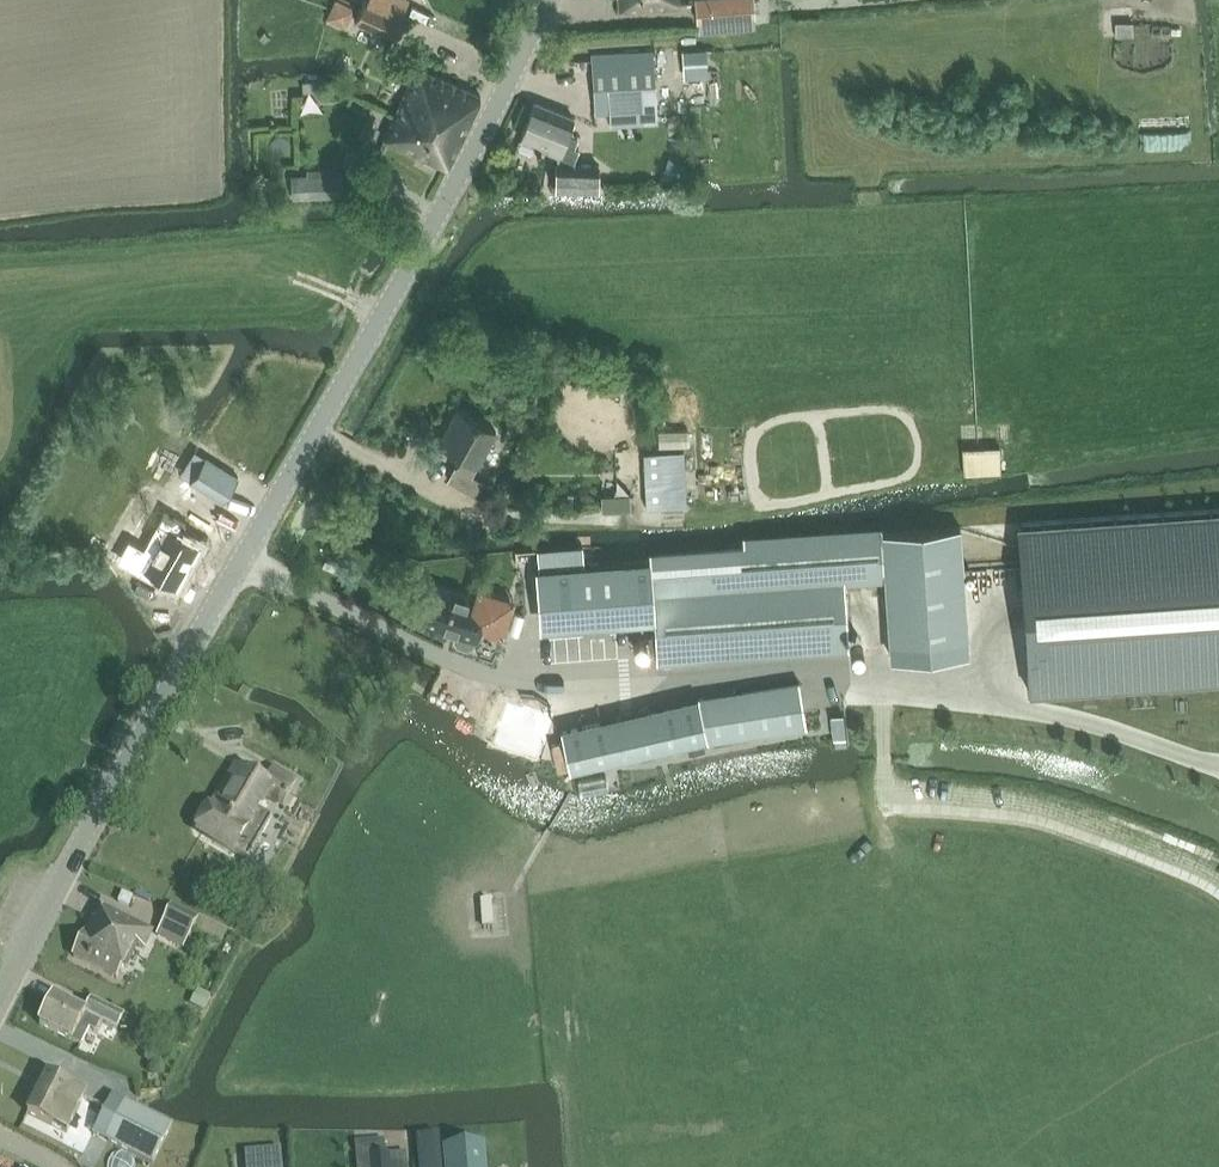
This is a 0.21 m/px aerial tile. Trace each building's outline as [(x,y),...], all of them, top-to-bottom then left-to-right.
[(344,26),(354,3),(348,0),(330,0),(323,17),(344,26)] [(395,38),(406,15),(376,0),(364,0),(355,19),(395,38)] [(619,11),(679,6),(678,0),(619,0),(619,11)] [(753,0),(697,0),(699,21),(708,20),(751,16),(754,16),(753,0)] [(1111,18),(1113,33),(1129,31),(1128,16),(1111,18)] [(707,48),(685,50),(686,73),(709,71),(707,48)] [(595,110),(657,107),(654,54),(592,58),(595,110)] [(477,95),(416,67),(393,116),(382,139),(446,169),(472,121),(473,120),(467,115),(477,95)] [(575,116),(534,100),(519,139),(560,155),(560,153),(574,159),(579,146),(574,144),(565,141),(568,133),(568,132),(575,116)] [(685,167),(674,163),(668,178),(680,182),(685,167)] [(597,166),(558,165),(556,191),(596,193),(597,166)] [(292,197),(344,196),(343,167),(291,168),(292,197)] [(479,465),(497,430),(457,409),(440,442),(463,455),(458,465),(455,465),(448,479),(475,494),(475,495),(486,501),(493,488),(482,481),(483,479),(473,475),(478,465),(479,465)] [(1001,472),(1000,445),(963,447),(964,474),(1001,472)] [(663,453),(644,454),(647,510),(667,509),(688,508),(684,452),(663,453)] [(206,455),(191,479),(225,501),(240,476),(206,455)] [(617,490),(639,490),(639,480),(617,480),(617,490)] [(631,491),(602,492),(602,509),(631,509),(631,491)] [(1020,525),(1031,690),(1218,677),(1218,512),(1020,525)] [(142,567),(177,586),(199,546),(165,526),(142,567)] [(650,551),(650,558),(653,590),(845,576),(846,582),(885,580),(882,533),(881,526),(765,534),(745,536),(745,544),(650,551)] [(885,580),(891,660),(970,654),(961,527),(882,533),(885,580)] [(522,551),(518,555),(519,561),(523,565),(532,564),(536,560),(536,554),(532,550),(522,551)] [(655,619),(653,590),(650,558),(537,566),(541,627),(655,619)] [(851,651),(846,582),(845,576),(653,590),(655,619),(658,664),(851,651)] [(512,596),(489,589),(486,599),(432,583),(420,622),(460,634),(459,637),(462,643),(469,646),(475,642),(476,639),(478,640),(482,622),(503,628),(512,596)] [(709,739),(807,725),(800,680),(695,700),(562,731),(571,771),(709,739)] [(546,706),(530,704),(526,736),(542,738),(546,706)] [(846,736),(844,714),(831,716),(834,738),(846,736)] [(703,740),(687,744),(689,754),(706,750),(703,740)] [(243,770),(243,771),(229,794),(223,796),(218,801),(217,804),(215,803),(210,811),(203,815),(199,822),(199,830),(198,832),(248,861),(272,819),(258,811),(267,797),(283,806),(296,783),(273,770),(265,783),(243,770)] [(137,898),(125,893),(121,903),(132,908),(137,898)] [(502,897),(478,898),(479,928),(503,927),(502,897)] [(193,930),(199,919),(173,905),(163,926),(189,939),(193,930)] [(92,918),(73,956),(117,978),(136,945),(145,950),(154,933),(104,908),(97,920),(92,918)] [(199,919),(193,930),(222,945),(228,932),(200,918),(199,919)] [(211,997),(203,992),(195,1007),(204,1012),(211,997)] [(86,1011),(54,995),(39,1025),(71,1041),(72,1040),(81,1045),(89,1027),(95,1030),(99,1023),(118,1033),(125,1018),(92,1001),(86,1011)] [(73,1087),(48,1074),(28,1115),(53,1128),(54,1126),(68,1134),(87,1095),(73,1088),(73,1087)] [(173,1124),(114,1095),(94,1134),(152,1164),(173,1124)] [(451,1149),(453,1166),(480,1166),(478,1147),(477,1147),(477,1150),(453,1152),(452,1149),(451,1149)] [(370,1156),(371,1166),(391,1166),(390,1155),(385,1155),(370,1156)]
